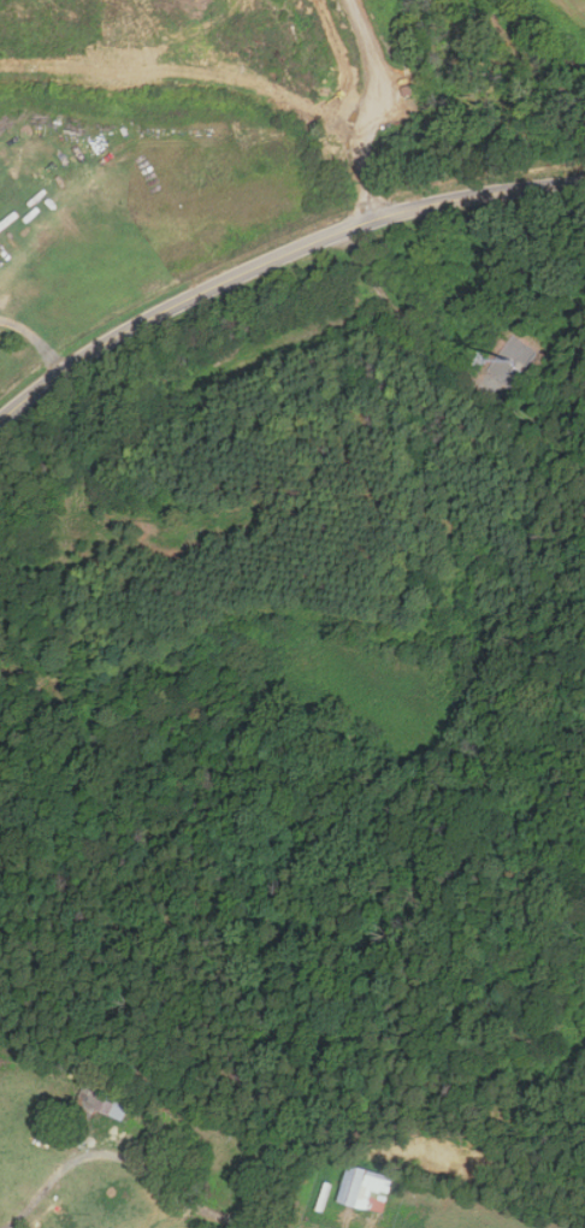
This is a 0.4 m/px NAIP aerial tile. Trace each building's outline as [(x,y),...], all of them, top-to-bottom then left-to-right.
[(69,1121),(87,1128),(94,1111),(123,1122),(130,1104),(82,1086),(69,1121)] [(395,1177),(349,1164),(338,1203),(384,1216),(395,1177)]
